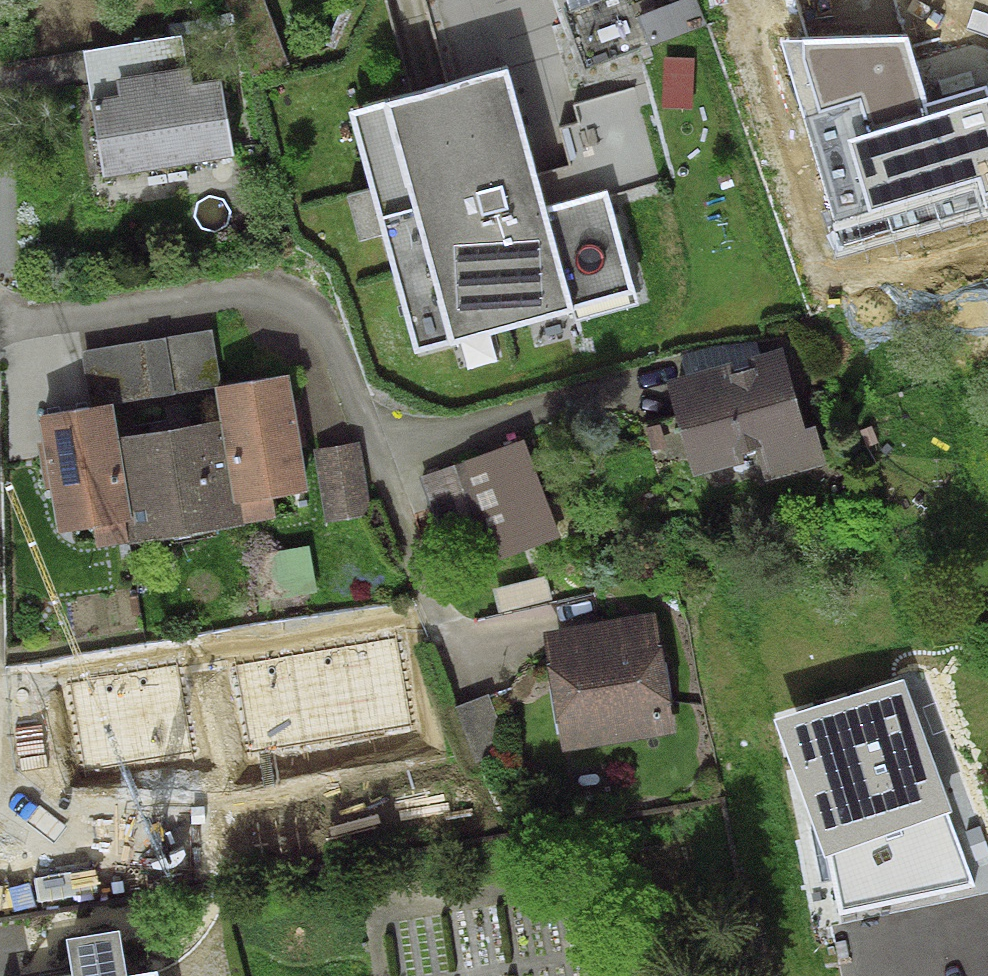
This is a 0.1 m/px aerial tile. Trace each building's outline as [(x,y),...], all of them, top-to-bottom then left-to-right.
[(583,70),(644,48),(627,0),(604,0),(563,15),(583,70)] [(639,16),(650,46),(707,24),(698,0),(682,0),(639,16)] [(85,51),(92,101),(119,97),(116,79),(186,68),(181,36),(85,51)] [(987,86),(928,104),(908,37),(779,41),(842,250),(987,206),(987,87),(987,86)] [(694,58),(664,57),(661,109),(692,110),(694,58)] [(90,101),(102,178),(233,157),(221,81),(193,85),(190,68),(186,68),(116,79),(119,97),(92,101),(90,101)] [(505,72),(351,114),(418,354),(636,294),(609,198),(664,183),(637,86),(572,104),(578,123),(561,128),(572,168),(535,179),(505,72)] [(213,330),(82,351),(90,403),(222,383),(213,330)] [(681,357),(686,376),(760,355),(757,342),(719,346),(681,357)] [(686,376),(669,380),(695,475),(759,457),(765,481),(827,464),(816,425),(806,428),(783,349),(760,355),(686,376)] [(112,405),(36,417),(56,537),(93,531),(96,548),(276,518),(272,498),(309,492),(290,375),(215,388),(220,421),(118,438),(112,405)] [(507,527),(487,533),(498,562),(561,538),(524,439),(481,455),(507,527)] [(313,450),(325,521),(371,514),(360,443),(313,450)] [(481,455),(419,477),(445,549),(487,533),(507,527),(481,455)] [(316,592),(308,546),(262,554),(270,600),(316,592)] [(656,613),(543,631),(563,752),(676,734),(656,613)] [(397,639),(235,667),(250,753),(412,724),(397,639)] [(193,753),(177,665),(70,684),(86,772),(193,753)] [(953,813),(904,678),(773,719),(812,825),(812,833),(822,883),(831,880),(839,916),(976,886),(949,814),(953,813)] [(509,752),(488,696),(455,708),(476,764),(509,752)] [(158,971),(128,975),(120,930),(66,939),(72,975),(159,975),(158,971)]
